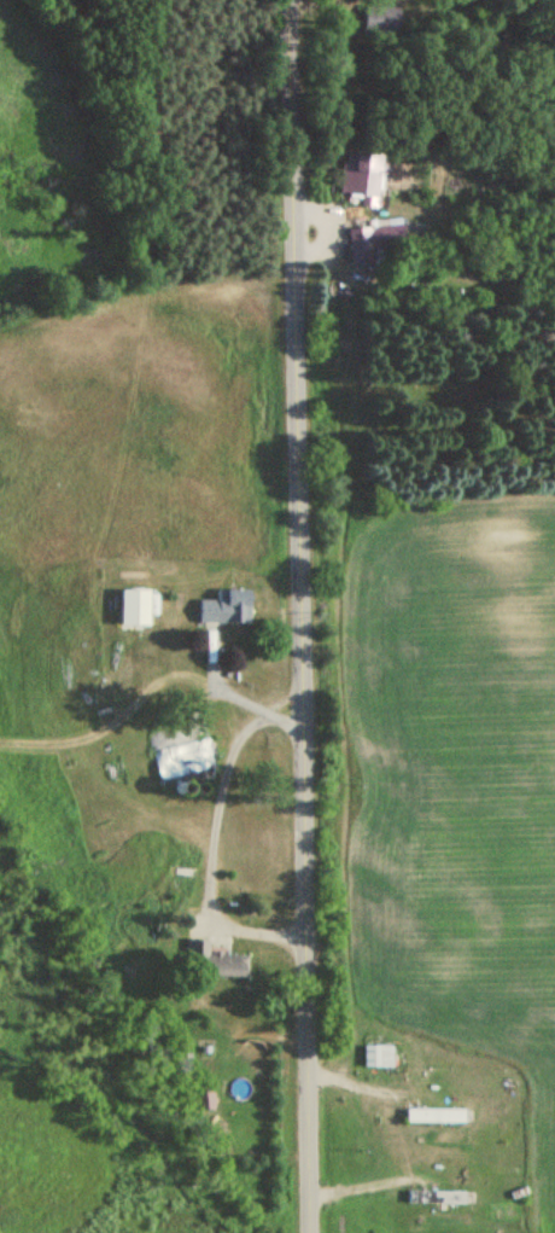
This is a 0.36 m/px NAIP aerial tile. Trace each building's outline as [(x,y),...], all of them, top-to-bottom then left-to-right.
[(365,35),(399,35),(399,8),(365,8),(365,35)] [(377,205),(382,155),(345,152),(340,201),(377,205)] [(348,230),(350,267),(373,265),(372,250),(405,248),(404,227),(348,230)] [(117,589),(117,628),(157,629),(158,591),(117,589)] [(246,591),(213,591),(213,598),(195,598),(195,623),(246,623),(246,591)] [(151,742),(150,780),(211,781),(211,743),(151,742)] [(249,978),(249,956),(203,956),(203,978),(249,978)] [(393,1068),(393,1047),(363,1047),(363,1068),(393,1068)] [(463,1110),(405,1110),(405,1124),(463,1124),(463,1110)] [(408,1205),(463,1205),(463,1193),(408,1193),(408,1205)]
